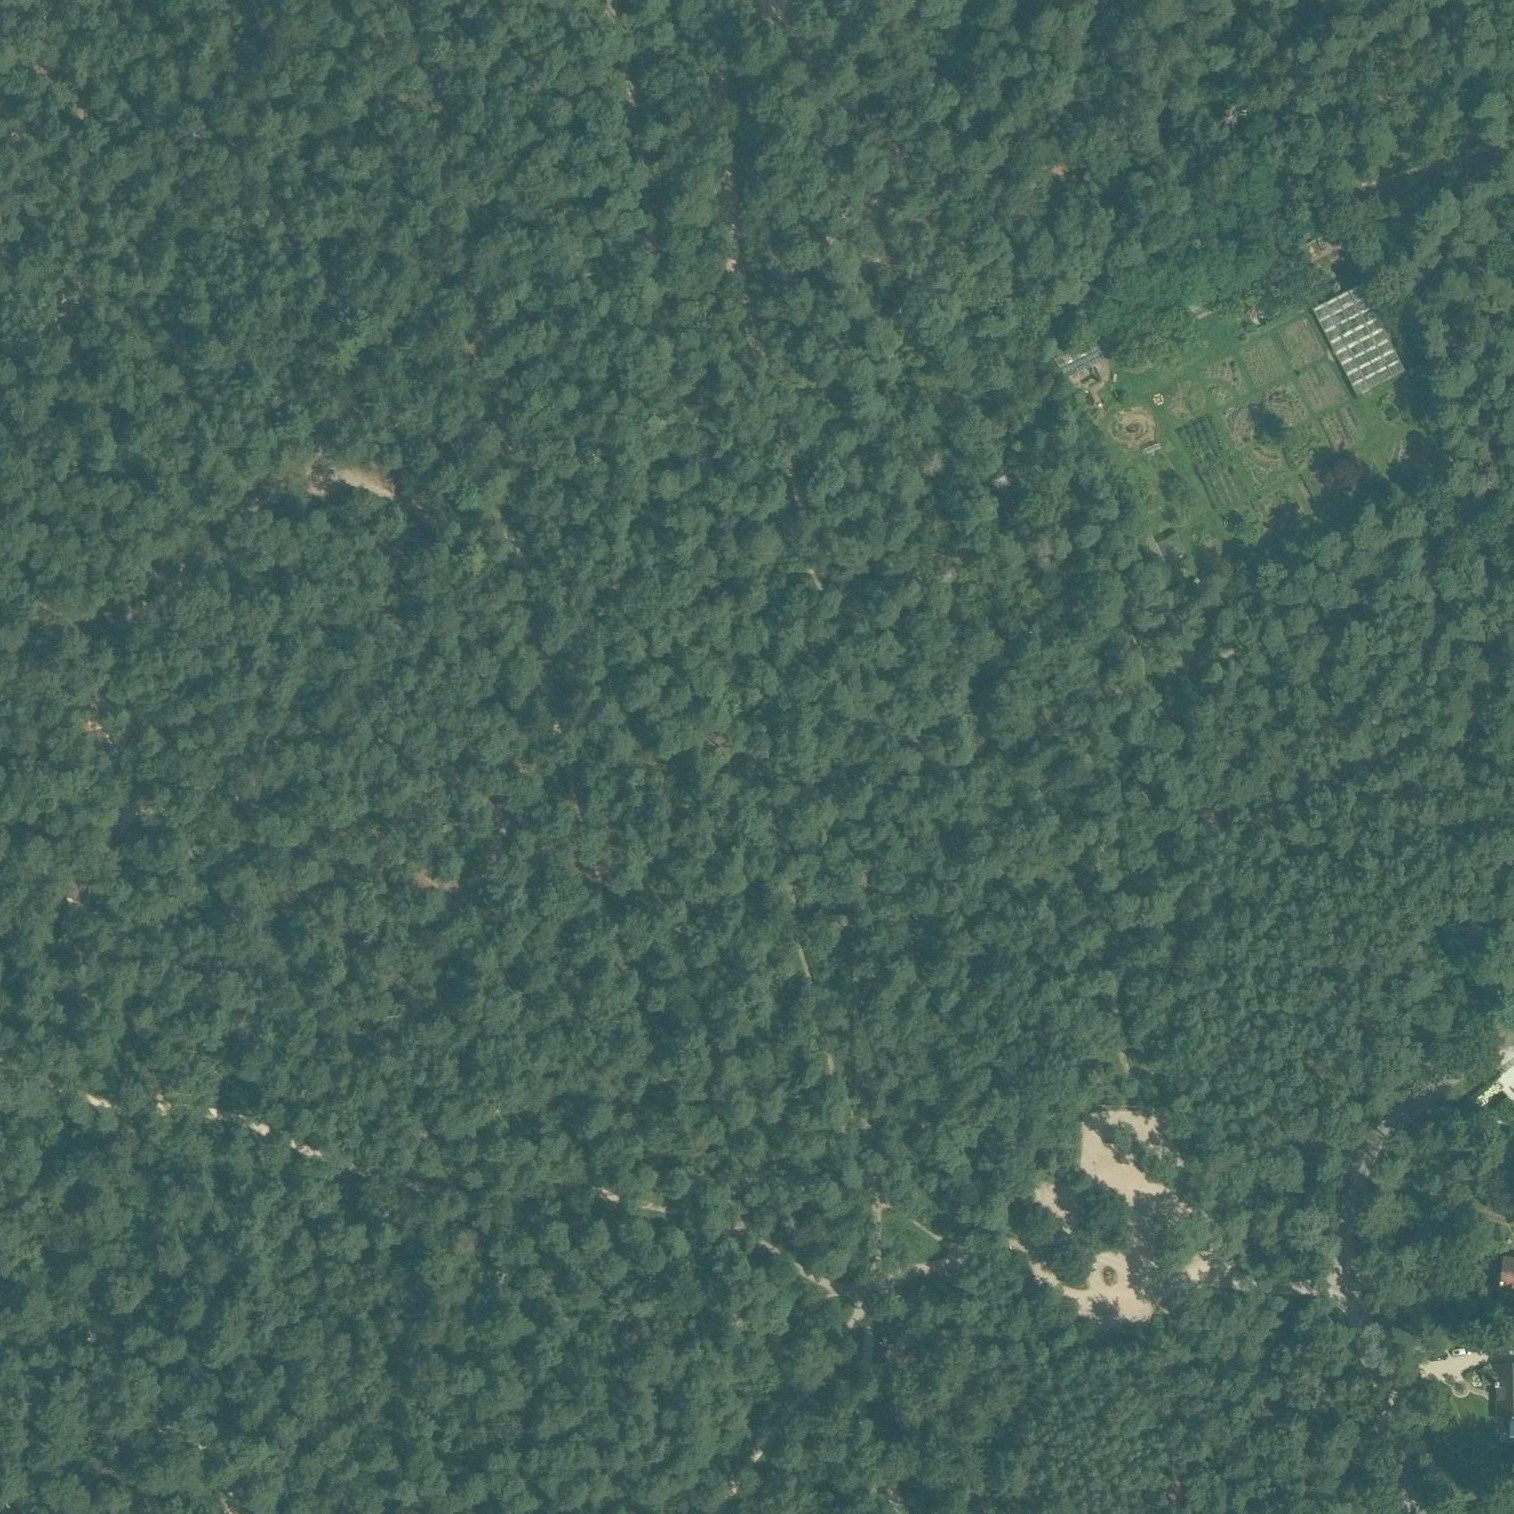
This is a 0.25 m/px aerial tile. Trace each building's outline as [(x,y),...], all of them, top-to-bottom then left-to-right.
[(1336,219),(1320,227),(1322,232),(1329,229),(1336,232),(1342,229),(1336,219)] [(1314,310),(1358,397),(1406,372),(1362,285),(1314,310)] [(1505,1259),(1502,1289),(1513,1290),(1513,1260),(1505,1259)] [(1500,1421),(1512,1421),(1512,1437),(1513,1437),(1513,1366),(1495,1366),(1495,1370),(1483,1370),(1484,1383),(1496,1383),(1497,1389),(1499,1389),(1500,1421)]
